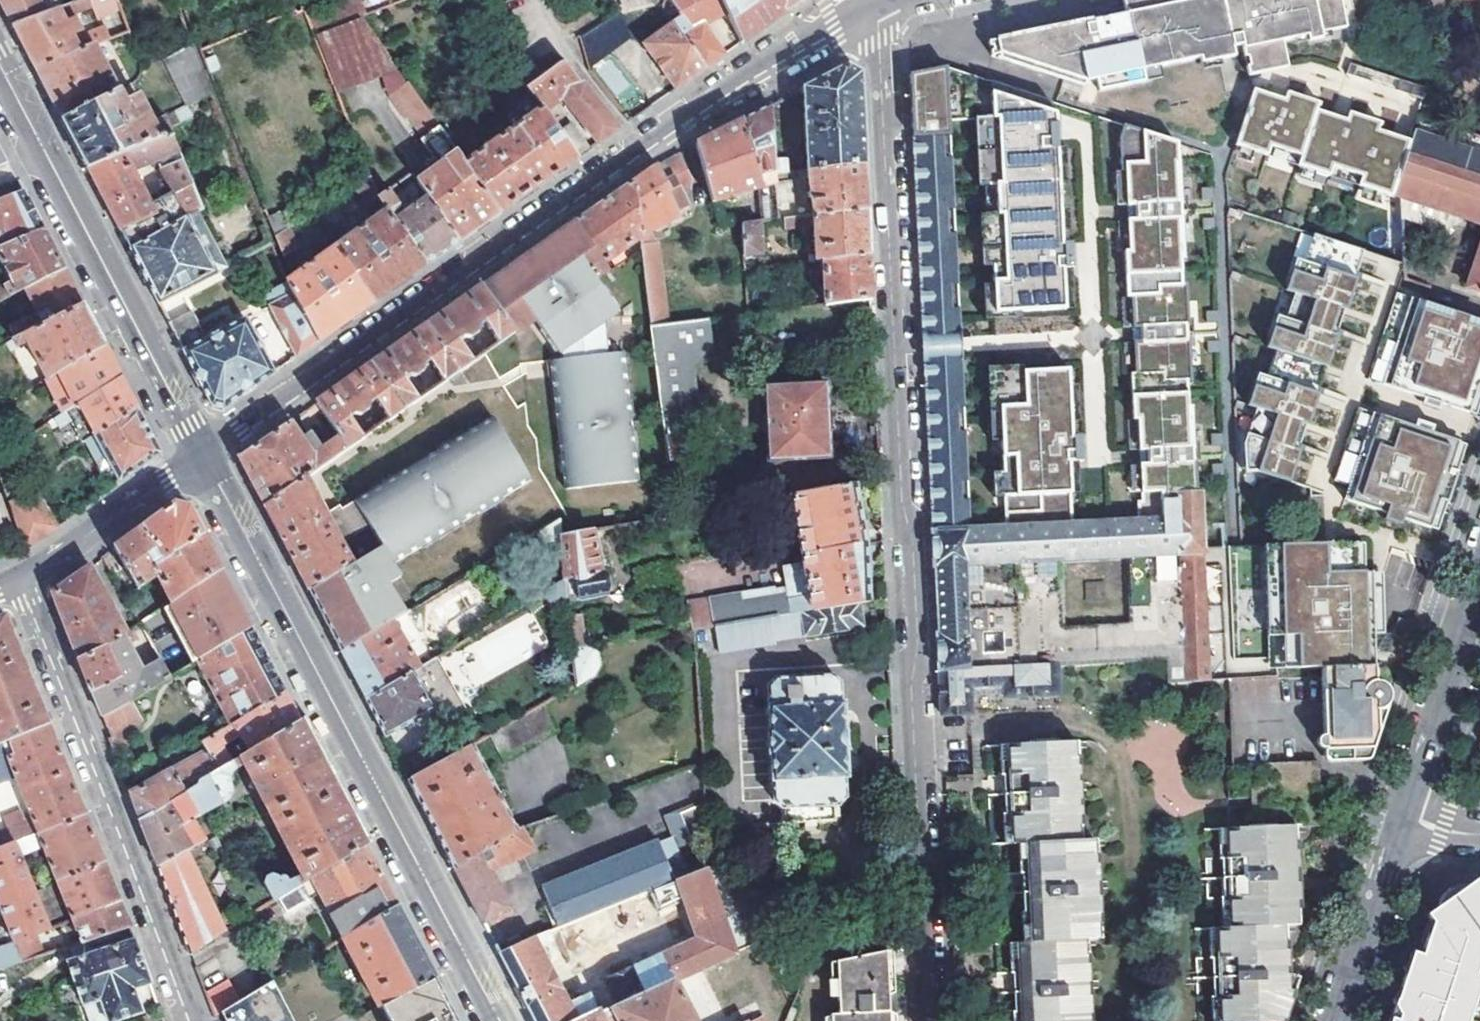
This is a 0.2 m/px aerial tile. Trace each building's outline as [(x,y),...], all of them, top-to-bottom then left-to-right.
[(11,24),(64,1),(63,0),(0,0),(0,3),(11,24)] [(95,41),(129,26),(119,0),(67,0),(64,1),(11,24),(34,67),(94,40),(95,41)] [(679,18),(670,24),(703,70),(722,56),(700,25),(724,12),(717,0),(667,0),(679,18)] [(783,0),(717,0),(724,12),(741,43),(780,15),(786,11),(783,0)] [(786,11),(802,0),(783,0),(786,11)] [(988,42),(991,56),(1000,55),(1001,59),(1062,79),(1083,86),(1085,82),(1096,79),(1099,91),(1144,82),(1141,71),(1242,51),(1248,82),(1288,74),(1282,43),(1345,30),(1339,0),(1189,0),(1178,2),(1177,0),(1123,0),(1126,13),(1116,15),(1082,23),(1009,37),(988,42)] [(306,12),(315,35),(360,17),(368,14),(363,2),(320,19),(315,8),(306,12)] [(627,15),(583,32),(614,109),(657,91),(627,15)] [(353,85),(353,86),(396,68),(360,17),(315,35),(338,95),(353,85)] [(670,24),(669,25),(642,45),(654,62),(650,66),(657,76),(662,72),(674,90),(690,79),(703,70),(670,24)] [(61,119),(119,90),(95,41),(94,40),(34,67),(58,113),(61,119)] [(164,60),(186,106),(211,93),(193,45),(164,60)] [(541,107),(544,111),(561,99),(597,144),(618,130),(570,66),(565,61),(560,62),(527,86),(541,107)] [(807,172),(863,164),(860,72),(843,67),(801,90),(807,172)] [(922,340),(945,339),(944,312),(951,312),(949,285),(942,286),(940,237),(947,236),(946,210),(939,210),(937,175),(944,174),(942,123),(967,121),(977,121),(980,188),(987,188),(989,216),(982,217),(984,268),(985,287),(987,316),(1012,314),(1057,312),(1055,272),(1064,272),(1063,246),(1054,247),(1049,127),(1044,127),(1043,100),(945,67),(909,74),(922,340)] [(417,181),(428,196),(459,242),(499,214),(463,163),(464,162),(408,81),(407,82),(389,95),(406,120),(408,118),(423,138),(419,141),(436,166),(417,181)] [(353,85),(338,95),(345,113),(361,100),(353,86),(353,85)] [(86,167),(170,131),(164,118),(151,124),(137,97),(126,103),(119,90),(61,119),(66,129),(86,167)] [(1252,92),(1234,145),(1266,155),(1269,145),(1299,155),(1296,164),(1327,174),(1330,165),(1360,174),(1357,184),(1388,194),(1400,156),(1385,151),(1390,136),(1373,131),(1372,136),(1358,132),(1363,117),(1346,112),(1338,136),(1325,132),(1329,117),(1312,111),(1311,117),(1297,112),(1302,97),(1285,92),(1277,116),(1264,112),(1269,97),(1252,92)] [(1436,98),(1421,93),(1414,113),(1429,118),(1436,98)] [(361,100),(345,113),(369,177),(377,198),(387,191),(411,173),(361,100)] [(774,161),(769,105),(763,109),(741,121),(761,190),(758,191),(760,211),(762,224),(771,223),(766,190),(774,188),(777,187),(776,177),(774,161)] [(175,112),(181,125),(192,119),(186,106),(175,112)] [(507,116),(514,127),(550,178),(577,159),(559,134),(544,111),(541,107),(523,120),(516,110),(507,116)] [(175,112),(164,118),(170,131),(181,125),(175,112)] [(1429,118),(1414,113),(1400,156),(1388,194),(1399,197),(1415,202),(1421,204),(1447,213),(1479,223),(1479,135),(1429,118)] [(761,190),(741,121),(719,132),(696,145),(712,205),(758,191),(761,190)] [(967,121),(970,189),(980,188),(977,121),(967,121)] [(574,122),(559,134),(577,159),(593,147),(574,122)] [(1128,525),(1161,524),(1160,504),(1175,504),(1174,498),(1192,497),(1191,465),(1189,465),(1188,453),(1191,452),(1189,410),(1187,410),(1186,385),(1188,385),(1186,341),(1184,341),(1184,329),(1186,328),(1184,285),(1182,285),(1181,261),(1183,261),(1181,217),(1179,217),(1179,205),(1181,205),(1179,161),(1177,161),(1176,143),(1122,125),(1113,144),(1115,178),(1120,178),(1123,256),(1118,257),(1119,303),(1124,302),(1127,378),(1122,378),(1124,425),(1129,425),(1132,505),(1127,505),(1128,525)] [(514,127),(464,162),(463,163),(499,214),(550,178),(514,127)] [(157,163),(173,198),(194,186),(170,131),(86,167),(97,188),(118,229),(152,209),(135,175),(157,163)] [(689,181),(676,156),(664,162),(673,178),(665,183),(657,166),(631,182),(639,239),(641,252),(650,325),(668,322),(659,244),(655,244),(652,233),(691,211),(677,186),(689,181)] [(786,161),(774,161),(776,177),(783,176),(788,175),(786,161)] [(812,217),(866,210),(863,164),(807,172),(812,217)] [(944,174),(937,175),(939,210),(946,210),(944,174)] [(777,187),(774,188),(776,208),(792,206),(790,185),(784,186),(783,176),(776,177),(777,187)] [(364,207),(377,198),(369,177),(351,188),(364,207)] [(639,239),(631,182),(612,196),(573,223),(602,264),(639,239)] [(22,193),(16,183),(0,189),(0,202),(22,193)] [(980,188),(982,217),(989,216),(987,188),(980,188)] [(377,198),(385,210),(424,266),(459,242),(428,196),(405,212),(399,204),(397,205),(387,191),(377,198)] [(42,231),(34,215),(22,193),(0,202),(0,249),(42,231)] [(1409,222),(1415,202),(1399,197),(1400,225),(1409,222)] [(129,250),(180,221),(169,202),(153,211),(152,209),(118,229),(121,234),(129,250)] [(1447,213),(1421,204),(1419,208),(1445,218),(1447,213)] [(385,210),(335,245),(374,301),(424,266),(385,210)] [(823,260),(869,254),(866,210),(812,217),(784,221),(784,230),(813,227),(814,255),(807,256),(807,262),(823,260)] [(718,230),(732,228),(730,223),(720,216),(715,217),(718,230)] [(180,221),(129,250),(144,278),(157,303),(216,273),(187,217),(180,221)] [(982,217),(972,217),(974,269),(984,268),(982,217)] [(602,264),(573,223),(483,286),(512,332),(515,335),(535,323),(558,356),(559,361),(561,377),(551,378),(566,490),(639,480),(623,354),(609,356),(605,322),(617,314),(596,282),(609,272),(602,264)] [(762,254),(760,224),(756,225),(741,226),(744,258),(762,254)] [(300,244),(290,227),(276,236),(283,255),(300,244)] [(24,289),(62,269),(59,264),(48,243),(42,231),(0,249),(0,256),(11,281),(0,287),(0,301),(24,289)] [(1298,444),(1361,250),(1311,233),(1302,262),(1293,259),(1283,291),(1292,294),(1284,319),(1275,316),(1265,348),(1274,351),(1265,377),(1256,374),(1246,406),(1256,409),(1257,437),(1269,435),(1298,444)] [(947,236),(940,237),(942,286),(949,285),(947,236)] [(286,280),(287,282),(316,342),(374,301),(335,245),(289,278),(286,280)] [(1479,305),(1479,246),(1466,286),(1472,288),(1467,301),(1479,305)] [(823,305),(870,299),(869,254),(823,260),(823,305)] [(62,269),(24,289),(37,314),(8,329),(14,341),(82,306),(65,275),(62,269)] [(316,342),(287,282),(267,291),(266,296),(270,304),(268,305),(296,357),(316,342)] [(512,332),(483,286),(425,328),(455,372),(472,362),(458,341),(462,337),(470,339),(479,332),(479,327),(483,324),(498,344),(512,332)] [(987,316),(985,287),(975,288),(977,322),(1013,321),(1012,314),(987,316)] [(28,341),(47,380),(103,346),(100,340),(82,306),(14,341),(7,344),(10,350),(28,341)] [(1366,378),(1414,394),(1409,409),(1417,411),(1415,418),(1432,423),(1434,416),(1461,425),(1470,397),(1479,400),(1479,396),(1479,335),(1389,306),(1366,378)] [(190,312),(168,323),(198,381),(212,408),(224,409),(274,373),(244,317),(203,338),(190,312)] [(948,407),(955,407),(951,312),(944,312),(945,339),(922,340),(923,357),(946,356),(948,407)] [(650,325),(663,426),(677,424),(678,434),(664,436),(667,461),(690,458),(687,429),(699,420),(698,408),(701,406),(700,395),(697,392),(693,362),(701,350),(712,349),(708,318),(668,322),(650,325)] [(455,372),(425,328),(371,365),(402,410),(415,400),(402,380),(408,375),(412,378),(422,371),(423,366),(427,362),(441,382),(455,372)] [(64,412),(120,379),(108,355),(103,346),(47,380),(64,412)] [(946,356),(923,357),(931,533),(961,531),(959,482),(952,482),(950,436),(957,435),(955,407),(948,407),(946,356)] [(550,362),(551,378),(561,377),(559,361),(550,362)] [(402,410),(371,365),(315,403),(338,439),(346,448),(361,438),(348,418),(354,413),(359,416),(368,409),(368,404),(373,401),(387,421),(402,410)] [(989,376),(1015,374),(1015,369),(979,370),(982,445),(993,444),(989,376)] [(996,500),(997,530),(1063,528),(1060,466),(1073,464),(1072,439),(1063,439),(1060,372),(1015,374),(989,376),(993,444),(994,475),(996,500)] [(1366,378),(1361,393),(1409,409),(1414,394),(1366,378)] [(84,438),(87,437),(135,407),(133,402),(120,379),(64,412),(57,417),(62,426),(73,420),(84,438)] [(768,462),(829,458),(825,384),(763,386),(768,462)] [(135,407),(87,437),(98,456),(106,452),(120,482),(160,454),(149,432),(135,407)] [(353,563),(310,591),(314,597),(342,654),(395,623),(409,613),(391,582),(401,576),(393,563),(531,477),(493,416),(343,507),(339,503),(324,511),(353,563)] [(315,455),(290,420),(239,457),(261,498),(265,506),(306,477),(346,448),(338,439),(327,446),(326,443),(319,448),(315,455)] [(1352,421),(1347,435),(1396,451),(1401,437),(1352,421)] [(957,435),(950,436),(952,482),(959,482),(957,435)] [(1396,451),(1347,435),(1329,493),(1343,498),(1357,503),(1352,517),(1381,526),(1379,533),(1396,539),(1398,532),(1426,541),(1435,513),(1443,516),(1453,485),(1445,482),(1453,454),(1401,437),(1396,451)] [(0,450),(0,483),(2,489),(15,481),(4,448),(0,450)] [(994,475),(984,476),(985,501),(996,500),(994,475)] [(306,477),(265,506),(287,547),(310,591),(353,563),(324,511),(306,477)] [(15,481),(2,489),(7,504),(20,497),(15,481)] [(801,556),(865,544),(853,484),(789,495),(801,556)] [(20,497),(7,504),(24,548),(55,527),(31,491),(20,497)] [(1128,525),(1063,528),(997,530),(961,531),(931,533),(938,671),(1057,665),(1165,661),(1166,683),(1225,681),(1234,680),(1227,548),(1199,549),(1196,496),(1192,497),(1174,498),(1175,504),(1160,504),(1161,524),(1128,525)] [(1357,503),(1343,498),(1338,512),(1352,517),(1357,503)] [(164,566),(202,536),(199,530),(188,510),(173,506),(142,529),(164,566)] [(549,542),(560,541),(560,539),(557,523),(543,531),(549,542)] [(142,529),(113,550),(134,590),(153,575),(164,566),(142,529)] [(560,541),(563,581),(564,583),(574,581),(578,603),(606,596),(600,573),(599,574),(589,533),(560,539),(560,541)] [(218,567),(202,536),(164,566),(153,575),(171,606),(222,573),(218,567)] [(812,612),(859,605),(869,603),(865,544),(801,556),(812,612)] [(1355,544),(1263,547),(1269,679),(1273,679),(1273,671),(1375,666),(1370,574),(1355,574),(1358,574),(1363,569),(1362,549),(1360,546),(1355,544)] [(1263,547),(1227,548),(1234,680),(1269,679),(1263,547)] [(126,634),(89,569),(50,594),(73,653),(77,662),(105,647),(110,644),(121,637),(126,634)] [(231,591),(222,573),(171,606),(140,626),(158,660),(167,679),(196,662),(251,631),(231,591)] [(563,581),(543,594),(549,605),(555,607),(565,601),(564,583),(563,581)] [(566,606),(578,603),(574,581),(564,583),(565,601),(566,606)] [(687,607),(691,632),(715,627),(790,615),(786,590),(687,607)] [(772,640),(862,629),(859,605),(812,612),(790,615),(715,627),(718,652),(772,644),(772,640)] [(4,616),(0,617),(0,743),(47,724),(20,657),(4,616)] [(567,619),(570,652),(589,649),(588,637),(582,638),(580,618),(567,619)] [(1387,654),(1403,659),(1414,625),(1398,619),(1387,654)] [(395,623),(342,654),(362,693),(366,700),(412,672),(415,673),(422,669),(421,666),(395,623)] [(231,726),(286,694),(270,665),(251,631),(196,662),(231,726)] [(596,648),(623,643),(621,632),(588,637),(589,649),(596,648)] [(101,717),(130,701),(167,679),(158,660),(129,677),(126,673),(137,666),(121,637),(110,644),(105,647),(116,679),(91,693),(93,698),(101,717)] [(116,679),(105,647),(77,662),(87,689),(89,694),(91,693),(116,679)] [(589,649),(570,652),(573,688),(589,680),(599,667),(596,648),(589,649)] [(412,672),(366,700),(385,736),(434,708),(440,718),(463,705),(434,658),(421,666),(422,669),(415,673),(412,672)] [(1058,697),(1057,665),(938,671),(940,714),(940,715),(972,714),(970,697),(1005,696),(1006,699),(1058,697)] [(1383,686),(1375,683),(1375,666),(1273,671),(1273,679),(1269,679),(1234,680),(1225,681),(1230,766),(1250,765),(1317,762),(1324,762),(1324,750),(1364,748),(1375,743),(1383,719),(1379,716),(1379,713),(1387,702),(1387,694),(1383,686)] [(785,809),(785,825),(835,823),(835,806),(839,806),(845,798),(844,778),(846,778),(843,703),(840,703),(840,682),(832,677),(772,678),(766,686),(769,731),(766,731),(768,756),(771,757),(771,800),(780,809),(785,809)] [(236,761),(301,724),(288,699),(286,694),(231,726),(202,743),(204,749),(215,773),(229,764),(221,747),(228,744),(236,761)] [(142,722),(130,701),(101,717),(110,739),(107,740),(113,756),(138,735),(133,726),(142,722)] [(558,732),(543,704),(489,735),(504,762),(558,732)] [(15,843),(39,834),(84,816),(80,806),(47,724),(0,743),(0,781),(15,775),(31,817),(0,829),(0,849),(15,843)] [(275,903),(366,847),(337,793),(301,724),(236,761),(229,764),(215,773),(198,782),(200,786),(186,794),(200,817),(223,804),(226,802),(229,799),(230,797),(231,794),(231,792),(231,790),(230,785),(228,783),(229,783),(231,783),(233,783),(235,781),(234,779),(233,776),(230,775),(244,767),(300,874),(288,882),(287,881),(287,879),(286,877),(284,876),(283,876),(281,878),(279,880),(278,878),(271,875),(265,879),(263,885),(275,903)] [(1005,744),(1010,841),(1009,843),(1023,843),(1027,937),(1013,939),(1013,941),(1018,1020),(1095,1020),(1091,936),(1104,934),(1099,839),(1087,839),(1083,741),(1059,742),(1059,737),(1030,737),(1030,743),(1005,744)] [(1364,748),(1324,750),(1324,762),(1369,761),(1375,743),(1364,748)] [(981,744),(985,842),(1010,841),(1005,744),(981,744)] [(437,763),(407,781),(454,868),(517,831),(470,745),(437,763)] [(407,781),(437,763),(428,747),(399,764),(407,781)] [(215,773),(204,749),(170,769),(182,796),(186,794),(200,786),(198,782),(215,773)] [(1298,978),(1298,976),(1287,974),(1286,940),(1276,940),(1276,924),(1288,923),(1287,908),(1297,908),(1294,845),(1285,846),(1283,825),(1320,824),(1317,762),(1250,765),(1251,798),(1252,813),(1253,826),(1228,827),(1228,829),(1223,830),(1227,926),(1214,927),(1214,929),(1219,1020),(1283,1020),(1298,978)] [(182,796),(170,769),(133,791),(128,794),(137,816),(139,821),(182,796)] [(139,821),(157,869),(186,853),(205,842),(194,820),(200,817),(186,794),(182,796),(139,821)] [(1253,826),(1252,813),(1235,805),(1227,805),(1228,827),(1253,826)] [(705,808),(678,807),(677,838),(704,853),(705,808)] [(39,834),(45,848),(59,885),(105,868),(102,861),(88,825),(84,816),(39,834)] [(517,831),(454,868),(485,929),(512,913),(491,873),(534,851),(521,829),(517,831)] [(1203,928),(1214,927),(1227,926),(1223,830),(1198,831),(1203,928)] [(15,843),(20,857),(45,848),(39,834),(15,843)] [(542,889),(558,927),(676,880),(689,875),(676,847),(662,852),(658,842),(542,889)] [(0,849),(0,916),(4,915),(13,942),(35,935),(50,930),(20,857),(15,843),(0,849)] [(1003,939),(1013,939),(1027,937),(1023,843),(1009,843),(999,844),(1003,939)] [(366,847),(275,903),(284,917),(320,896),(343,941),(398,909),(371,857),(366,847)] [(186,853),(157,869),(160,877),(181,935),(189,955),(224,933),(186,853)] [(72,921),(119,905),(116,897),(105,868),(59,885),(72,921)] [(670,980),(672,984),(732,956),(703,870),(689,875),(676,880),(697,938),(608,982),(618,1006),(670,980)] [(1467,1016),(1475,992),(1479,977),(1479,886),(1476,880),(1461,891),(1442,904),(1426,915),(1429,920),(1419,954),(1411,951),(1396,996),(1398,998),(1395,1007),(1399,1011),(1395,1020),(1389,1018),(1388,1020),(1466,1020),(1467,1016)] [(1438,899),(1442,904),(1461,891),(1458,886),(1438,899)] [(81,943),(129,928),(121,909),(119,905),(72,921),(81,943)] [(398,909),(343,941),(379,1008),(434,979),(398,909)] [(1214,929),(1189,932),(1194,1020),(1219,1020),(1214,929)] [(498,954),(533,1020),(588,1020),(597,1016),(592,1005),(587,1008),(548,931),(525,940),(522,942),(510,948),(498,954)] [(21,962),(42,955),(35,935),(13,942),(21,962)] [(507,941),(510,948),(522,942),(518,935),(507,941)] [(133,940),(67,961),(89,1020),(116,1020),(141,1013),(134,990),(150,985),(133,940)] [(1013,941),(990,942),(993,1020),(1018,1020),(1013,941)] [(13,942),(0,947),(0,970),(21,962),(13,942)] [(889,1007),(896,1012),(905,1008),(905,993),(894,991),(888,997),(885,952),(801,971),(795,984),(797,995),(784,1020),(890,1020),(889,1007)] [(434,979),(379,1008),(356,1020),(322,953),(240,1000),(219,1013),(223,1020),(456,1020),(434,979)] [(228,979),(205,992),(215,1016),(219,1013),(240,1000),(228,979)] [(588,1020),(691,1020),(672,984),(670,980),(618,1006),(597,1016),(588,1020)] [(1467,1016),(1475,1018),(1479,1003),(1479,994),(1475,992),(1467,1016)] [(1398,998),(1396,996),(1389,1018),(1395,1020),(1399,1011),(1395,1007),(1398,998)]
